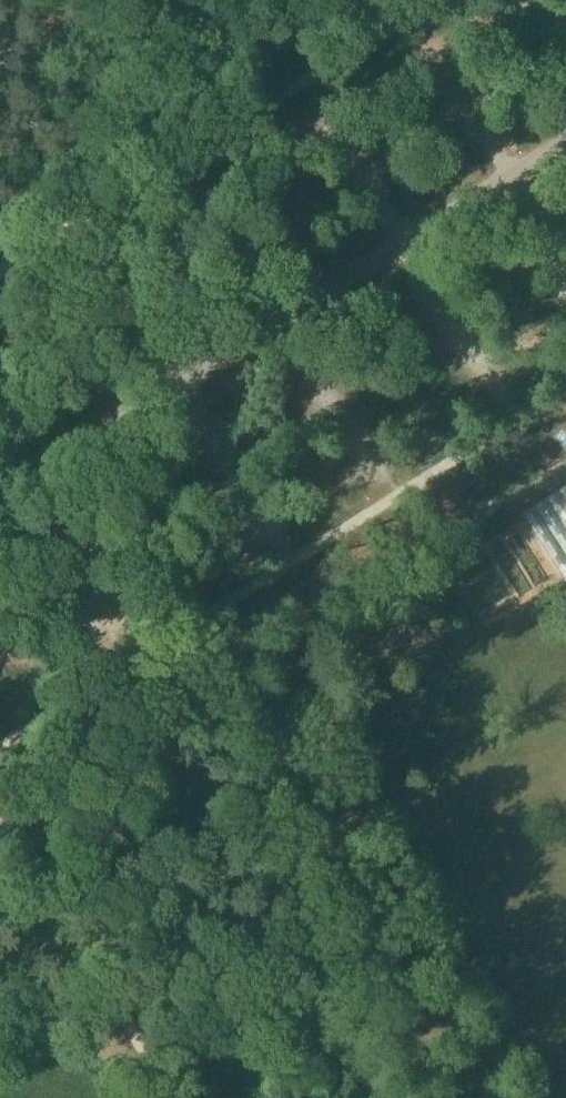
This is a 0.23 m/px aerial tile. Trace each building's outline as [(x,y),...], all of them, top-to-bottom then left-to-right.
[(524,514),(565,581),(565,488),(524,514)]
